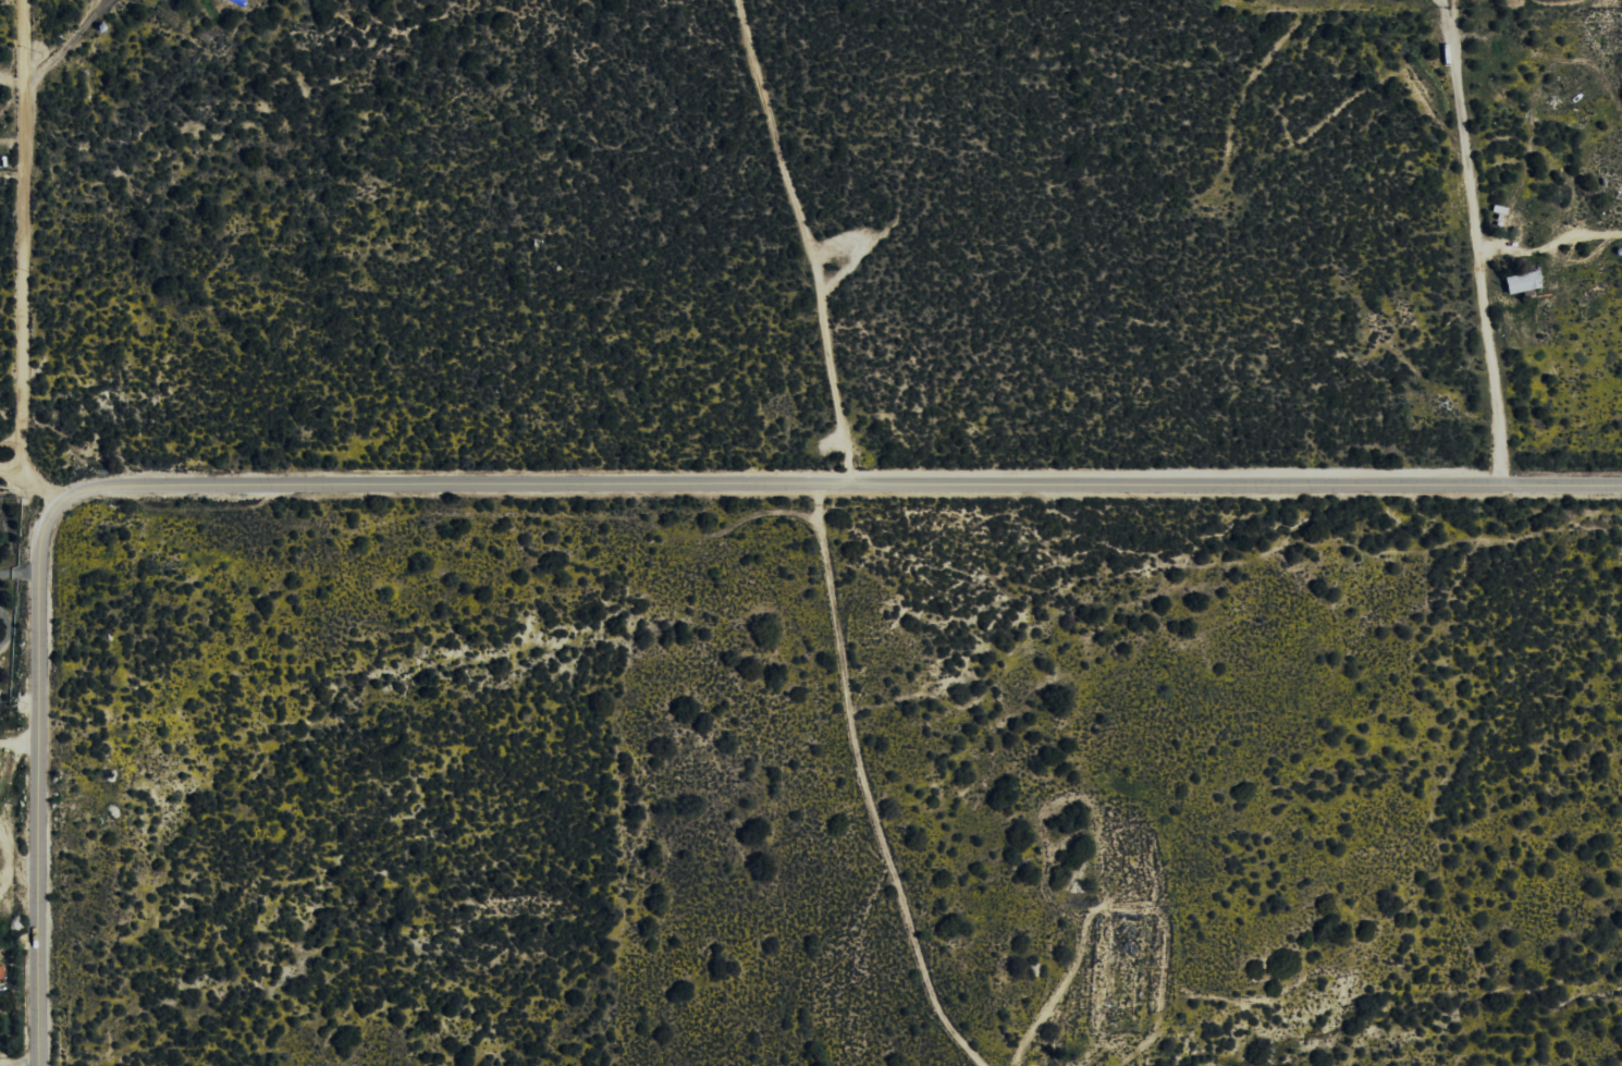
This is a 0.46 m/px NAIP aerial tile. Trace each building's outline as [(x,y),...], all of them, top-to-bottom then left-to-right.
[(1504,293),(1537,290),(1535,272),(1502,276),(1504,293)]
